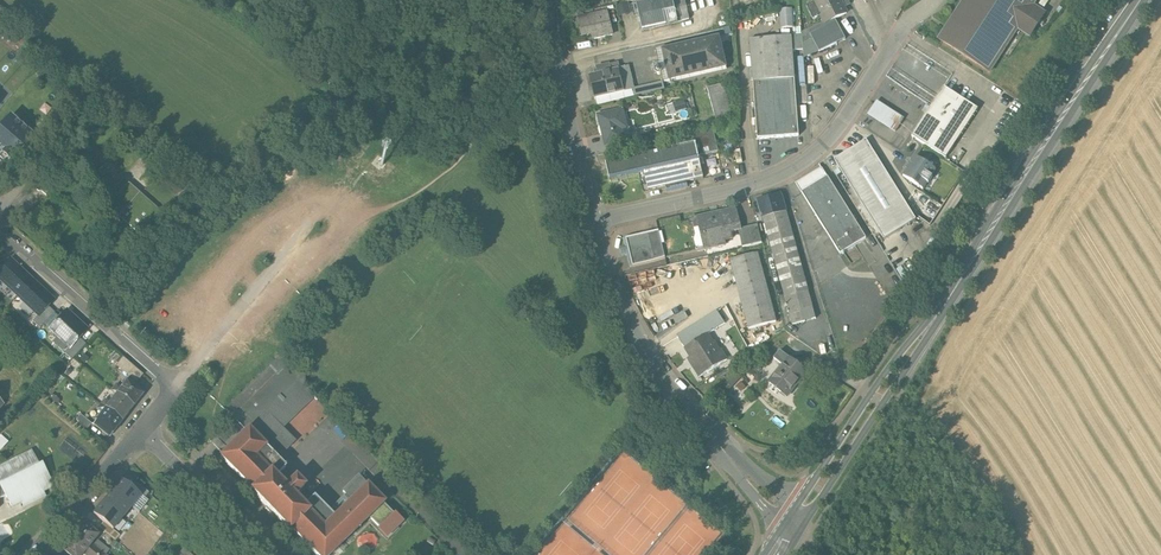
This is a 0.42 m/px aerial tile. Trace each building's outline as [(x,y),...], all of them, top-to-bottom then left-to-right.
[(637,7),(643,31),(689,20),(685,0),(668,0),(637,7)] [(806,5),(813,18),(820,15),(824,22),(825,23),(834,19),(846,13),(840,0),(817,0),(806,5)] [(952,19),(952,18),(951,19),(940,38),(939,39),(940,40),(940,39),(989,71),(990,72),(990,71),(1001,52),(1002,52),(1002,51),(1017,27),(1030,36),(1045,13),(1032,5),(1035,0),(964,0),(952,19)] [(579,19),(591,17),(589,11),(571,15),(572,21),(579,19)] [(591,17),(579,19),(584,38),(592,35),(594,41),(612,37),(607,13),(591,17)] [(824,22),(809,29),(801,32),(802,46),(813,40),(818,51),(819,52),(845,39),(834,19),(825,23),(824,22)] [(790,20),(775,21),(776,35),(790,34),(790,20)] [(791,36),(750,39),(757,140),(799,136),(791,36)] [(719,37),(657,52),(665,83),(727,69),(719,37)] [(813,40),(802,46),(804,59),(818,51),(813,40)] [(619,70),(590,77),(590,78),(593,77),(596,90),(593,90),(595,100),(624,93),(619,70)] [(724,84),(708,88),(715,119),(731,115),(724,84)] [(944,86),(912,136),(946,158),(978,108),(944,86)] [(877,103),(869,114),(895,131),(903,119),(877,103)] [(623,111),(599,117),(606,146),(624,142),(620,124),(625,123),(623,111)] [(0,129),(0,156),(10,165),(16,157),(18,159),(23,153),(21,151),(34,136),(11,116),(0,129)] [(901,127),(909,132),(914,124),(905,119),(901,127)] [(866,139),(834,160),(884,239),(916,219),(866,139)] [(695,144),(640,156),(644,175),(648,190),(702,177),(695,144)] [(640,156),(606,164),(610,183),(644,175),(640,156)] [(936,169),(916,156),(903,176),(923,189),(927,182),(928,183),(933,176),(932,175),(936,169)] [(864,235),(821,167),(796,183),(839,251),(864,235)] [(48,182),(43,177),(44,176),(39,172),(30,182),(36,187),(36,188),(39,191),(41,191),(46,195),(55,185),(49,181),(48,182)] [(198,185),(183,202),(190,208),(206,191),(198,185)] [(779,194),(757,201),(761,216),(784,210),(779,194)] [(736,208),(691,218),(692,226),(701,224),(703,234),(705,234),(708,246),(723,242),(723,238),(731,236),(729,230),(740,227),(736,208)] [(784,210),(761,216),(792,322),(815,316),(785,210),(784,210)] [(756,223),(740,227),(745,245),(761,241),(756,223)] [(658,230),(625,238),(632,265),(665,257),(658,230)] [(757,250),(730,257),(749,325),(775,318),(757,250)] [(11,259),(4,266),(0,270),(0,278),(18,294),(32,278),(11,259)] [(32,278),(18,294),(38,314),(39,314),(48,305),(53,298),(32,278)] [(39,314),(38,314),(33,320),(40,327),(55,311),(48,305),(39,314)] [(87,328),(67,310),(50,328),(70,346),(79,336),(87,328)] [(712,340),(706,331),(685,345),(696,362),(693,363),(699,373),(726,356),(720,346),(719,347),(714,339),(712,340)] [(70,346),(65,351),(72,358),(86,343),(79,336),(70,346)] [(805,369),(780,348),(773,355),(782,363),(769,380),(785,393),(805,369)] [(247,430),(277,459),(298,440),(285,427),(317,396),(308,386),(307,372),(286,352),(226,408),(247,430)] [(760,367),(754,361),(748,368),(755,374),(760,367)] [(145,390),(129,378),(121,388),(117,393),(133,405),(145,390)] [(116,384),(111,391),(116,394),(117,393),(121,388),(116,384)] [(109,403),(106,408),(122,420),(133,405),(117,393),(109,403)] [(106,408),(109,403),(105,400),(101,404),(106,408)] [(106,408),(101,404),(98,409),(102,412),(106,408)] [(122,420),(106,408),(102,412),(94,423),(110,435),(122,420)] [(92,422),(81,414),(77,419),(87,428),(92,422)] [(303,506),(294,496),(304,486),(295,477),(285,487),(275,477),(285,468),(277,459),(247,430),(220,457),(251,489),(249,491),(264,507),(264,508),(273,517),(273,516),(288,531),(291,529),(318,554),(329,554),(369,516),(384,502),(357,477),(342,491),(350,500),(333,516),(313,496),(303,506)] [(6,495),(11,505),(21,500),(24,505),(45,495),(43,489),(53,484),(43,465),(37,468),(33,452),(23,457),(22,455),(17,458),(18,460),(0,469),(0,498),(6,495)] [(112,490),(132,506),(141,494),(122,478),(112,490)] [(103,501),(122,517),(132,506),(112,490),(103,501)] [(103,501),(94,512),(113,528),(122,517),(103,501)] [(380,528),(387,536),(403,521),(395,513),(394,514),(384,502),(369,516),(380,528)] [(82,522),(72,534),(88,547),(97,554),(106,554),(91,543),(98,534),(82,522)] [(72,534),(61,547),(71,554),(81,554),(84,552),(88,554),(97,554),(88,547),(72,534)] [(180,554),(197,554),(186,547),(180,554)]
